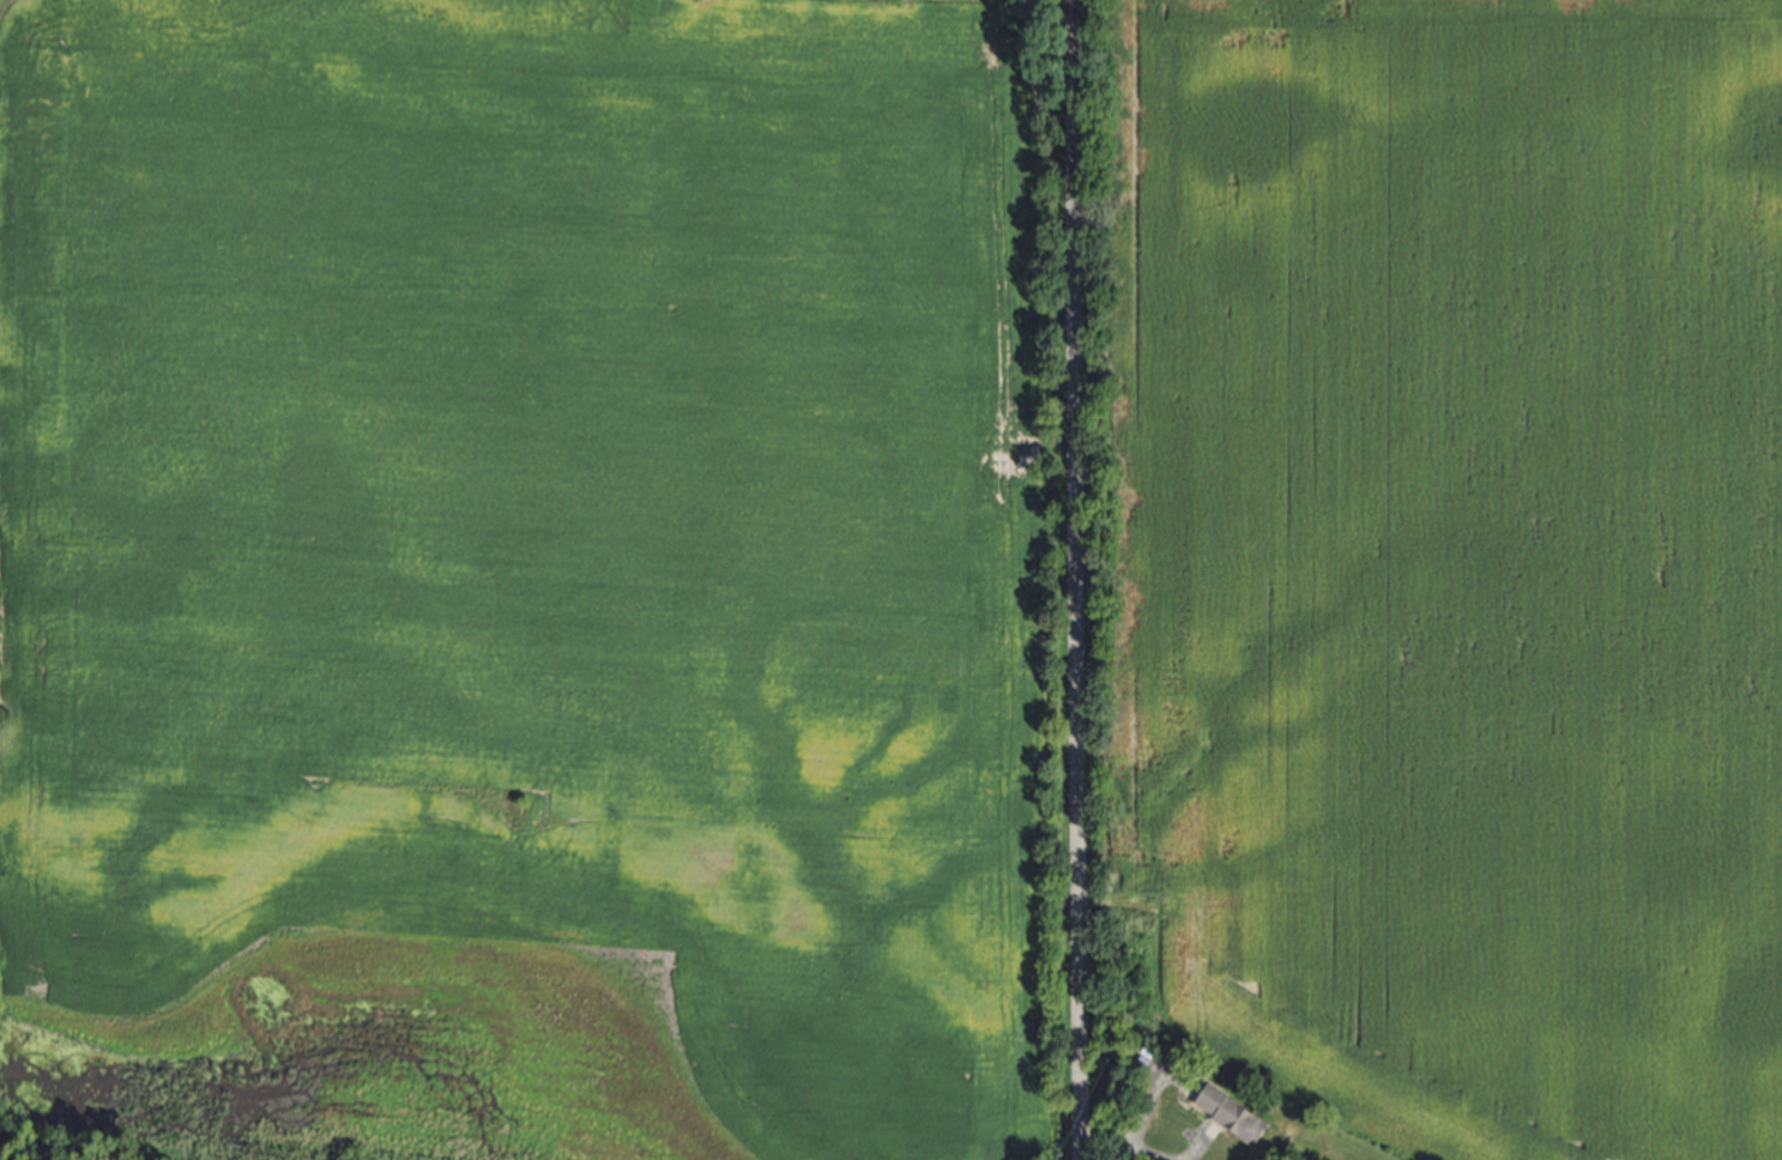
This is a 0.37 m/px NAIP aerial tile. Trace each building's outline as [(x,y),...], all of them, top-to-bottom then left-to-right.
[(1198,1107),(1261,1143),(1275,1120),(1212,1084),(1198,1107)]
